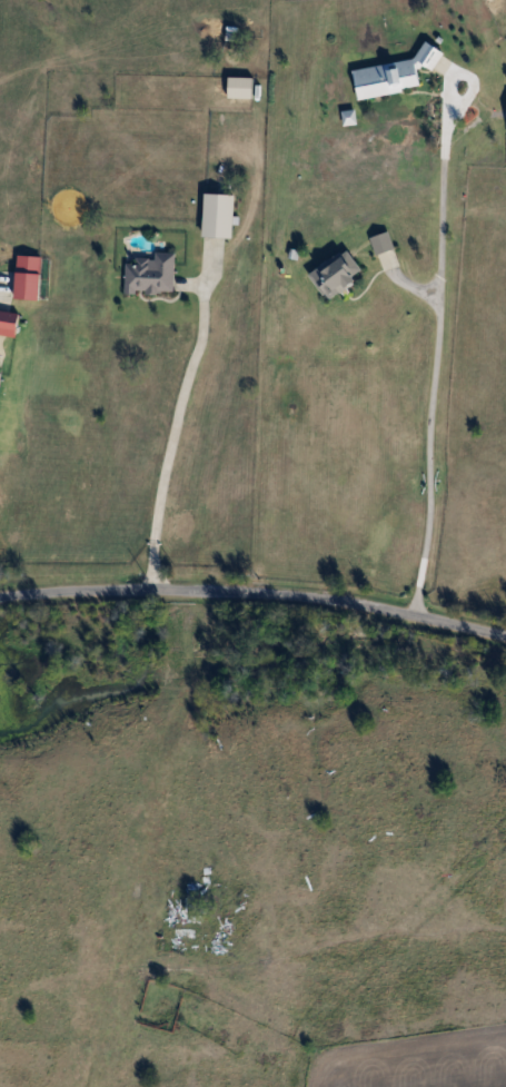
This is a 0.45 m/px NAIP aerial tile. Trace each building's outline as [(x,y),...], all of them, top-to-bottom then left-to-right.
[(355,69),(359,98),(422,88),(419,68),(445,64),(442,44),(419,48),(421,58),(355,69)] [(204,237),(235,238),(236,195),(206,194),(204,237)] [(378,256),(397,249),(389,231),(371,238),(378,256)] [(349,250),(312,274),(329,301),(366,278),(349,250)] [(177,253),(156,252),(156,257),(137,257),(137,263),(127,263),(127,292),(176,292),(177,253)] [(17,281),(41,283),(43,257),(19,255),(17,281)]
